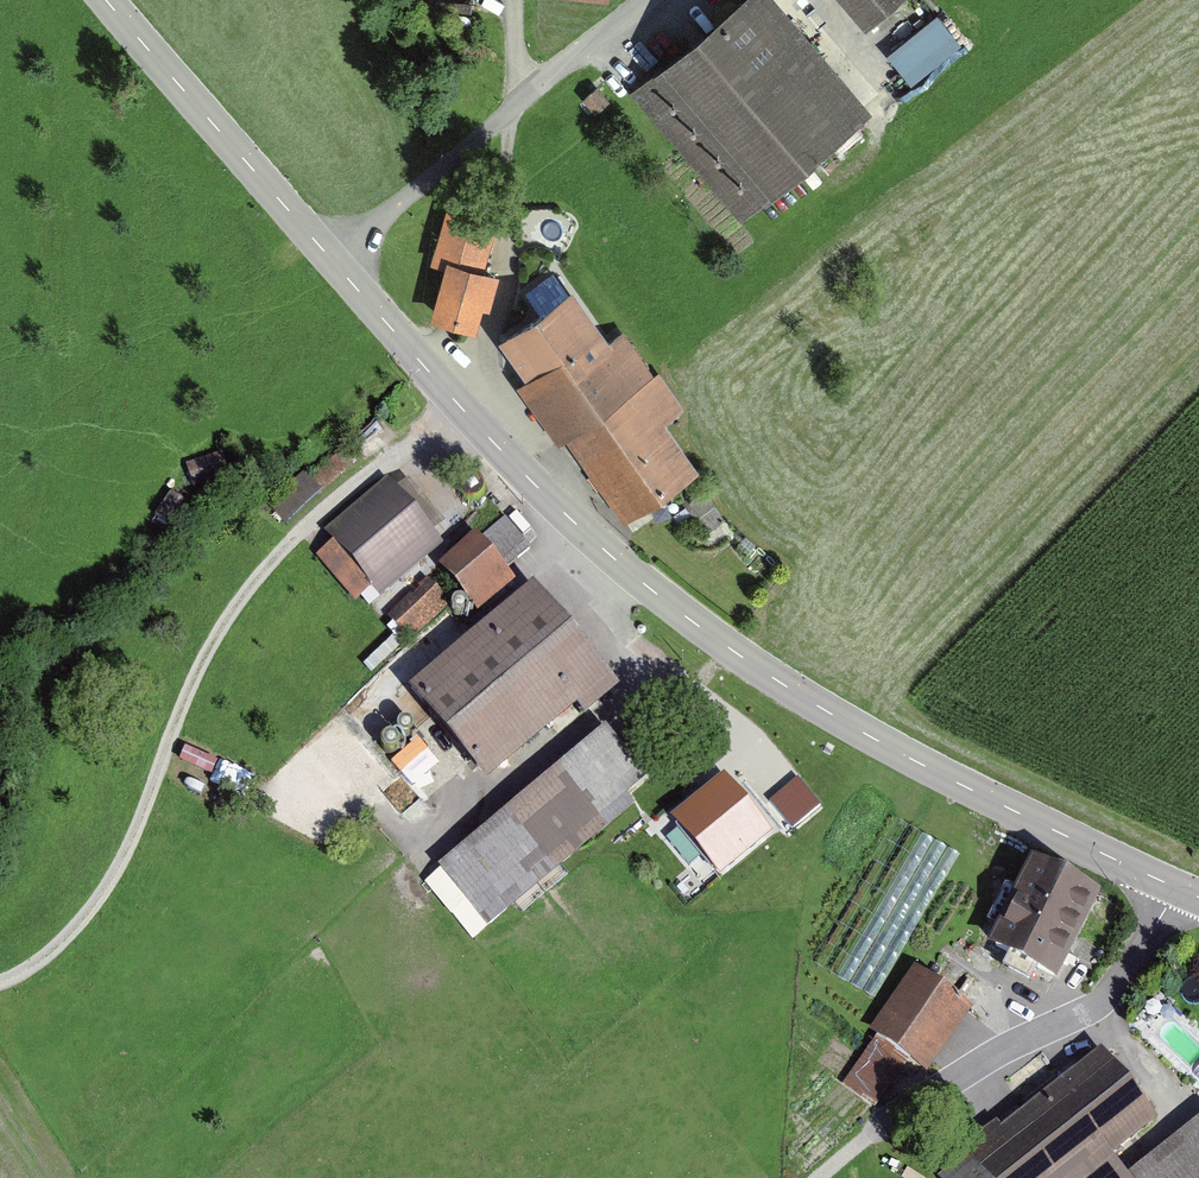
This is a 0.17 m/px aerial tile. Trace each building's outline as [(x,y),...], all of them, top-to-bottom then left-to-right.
[(769,0),(745,0),(632,101),(743,224),(869,111),(769,0)] [(862,35),(899,0),(828,0),(862,35)] [(580,104),(591,116),(606,103),(594,91),(580,104)] [(440,267),(429,312),(472,324),(477,306),(486,309),(495,272),(486,270),(496,234),(441,220),(429,264),(440,267)] [(555,442),(564,435),(650,377),(617,329),(605,337),(570,285),(496,335),(522,374),(512,380),(555,442)] [(658,372),(650,377),(564,435),(621,518),(693,468),(663,424),(684,410),(658,372)] [(183,465),(191,489),(225,477),(217,453),(183,465)] [(263,503),(284,528),(320,497),(298,472),(263,503)] [(438,541),(386,482),(323,537),(330,544),(315,557),(354,602),(369,589),(375,596),(438,541)] [(720,522),(699,493),(678,509),(699,538),(720,522)] [(510,577),(472,534),(432,569),(471,612),(510,577)] [(607,672),(526,584),(404,694),(484,783),(607,672)] [(424,587),(387,620),(409,644),(446,611),(424,587)] [(651,791),(601,730),(432,868),(482,929),(651,791)] [(196,777),(231,789),(238,771),(202,758),(196,777)] [(798,778),(770,801),(793,828),(820,806),(798,778)] [(726,783),(680,821),(720,870),(766,831),(726,783)] [(1097,900),(1029,863),(1009,902),(1013,904),(988,951),(1052,985),(1097,900)] [(970,1009),(913,972),(870,1037),(875,1040),(850,1076),(864,1085),(850,1106),(870,1120),(908,1062),(926,1074),(970,1009)] [(1107,1158),(1153,1120),(1097,1054),(999,1134),(994,1127),(959,1156),(968,1167),(955,1177),(1123,1177),(1107,1158)] [(1130,1177),(1198,1177),(1198,1121),(1130,1177)]
